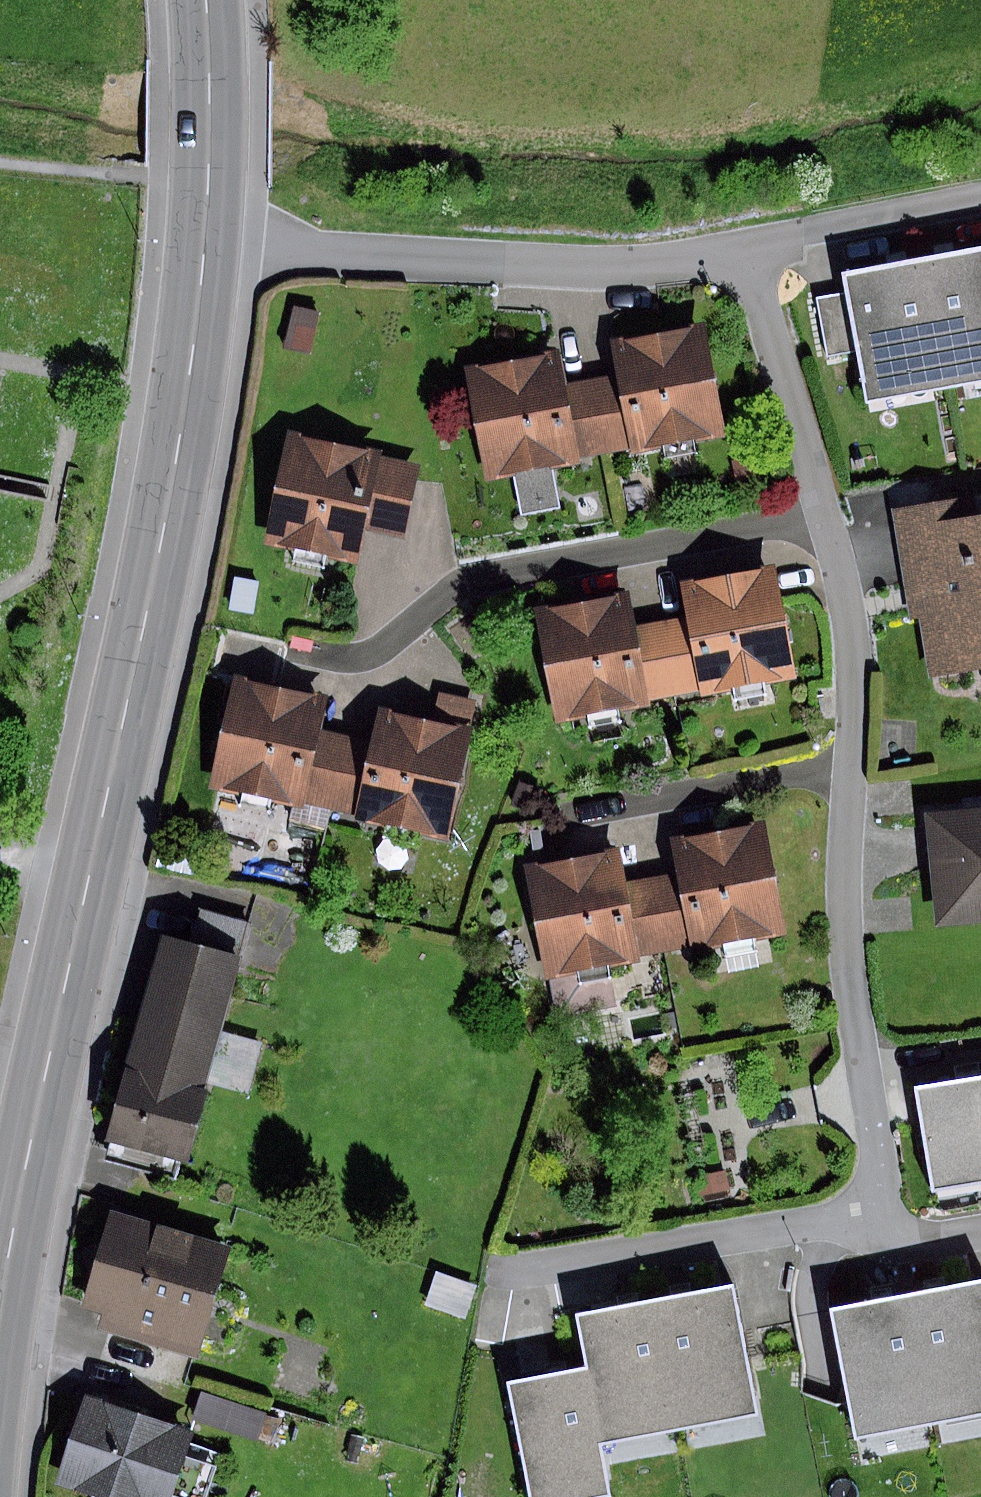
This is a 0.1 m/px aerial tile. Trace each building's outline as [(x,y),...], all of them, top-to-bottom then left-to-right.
[(922,258),(945,387),(980,381),(980,247),(922,258)] [(945,387),(922,258),(838,271),(842,293),(817,297),(828,357),(852,352),(861,403),(945,387)] [(293,304),(283,346),(308,353),(318,310),(293,304)] [(699,324),(606,343),(613,376),(626,442),(627,449),(721,431),(699,324)] [(555,353),(465,371),(487,482),(577,464),(575,452),(561,387),(555,353)] [(613,376),(561,387),(575,452),(626,442),(613,376)] [(377,453),(285,434),(261,543),(354,562),(361,529),(377,453)] [(418,462),(377,453),(361,529),(402,537),(418,462)] [(893,509),(911,617),(920,616),(930,677),(980,668),(980,512),(966,514),(959,498),(893,509)] [(769,566),(676,585),(683,618),(696,684),(697,692),(791,673),(769,566)] [(232,577),(227,608),(252,612),(257,581),(232,577)] [(625,595),(535,613),(557,724),(647,706),(645,695),(631,628),(625,595)] [(683,618),(631,628),(645,695),(696,684),(683,618)] [(322,695),(232,676),(209,787),(298,806),(301,795),(315,729),(322,695)] [(432,719),(373,706),(366,740),(352,806),(351,813),(444,832),(471,702),(437,695),(432,719)] [(366,740),(315,729),(301,795),(352,806),(366,740)] [(517,781),(509,806),(534,814),(542,790),(517,781)] [(922,810),(932,922),(980,918),(980,805),(922,810)] [(760,823),(666,841),(673,875),(686,941),(688,948),(781,929),(760,823)] [(615,852),(525,869),(555,1021),(631,1006),(623,965),(637,962),(635,951),(622,885),(615,852)] [(673,875),(622,885),(635,951),(686,941),(673,875)] [(236,955),(151,934),(101,1131),(185,1152),(203,1082),(247,1093),(259,1043),(216,1032),(236,955)] [(912,1085),(927,1191),(980,1183),(980,1075),(912,1085)] [(725,1171),(695,1176),(699,1197),(728,1192),(725,1171)] [(230,1243),(108,1208),(80,1305),(101,1311),(96,1329),(196,1358),(230,1243)] [(474,1285),(435,1272),(424,1305),(463,1318),(474,1285)] [(908,1295),(932,1424),(980,1415),(980,1281),(908,1295)] [(731,1284),(655,1299),(680,1428),(755,1413),(731,1284)] [(932,1424),(908,1295),(825,1311),(849,1439),(932,1424)] [(680,1428),(655,1299),(573,1315),(583,1368),(597,1443),(680,1428)] [(583,1368),(504,1383),(526,1496),(602,1496),(607,1496),(597,1443),(583,1368)] [(262,1410),(199,1391),(190,1422),(254,1441),(262,1410)] [(84,1395),(54,1481),(100,1496),(167,1496),(190,1432),(84,1395)]
